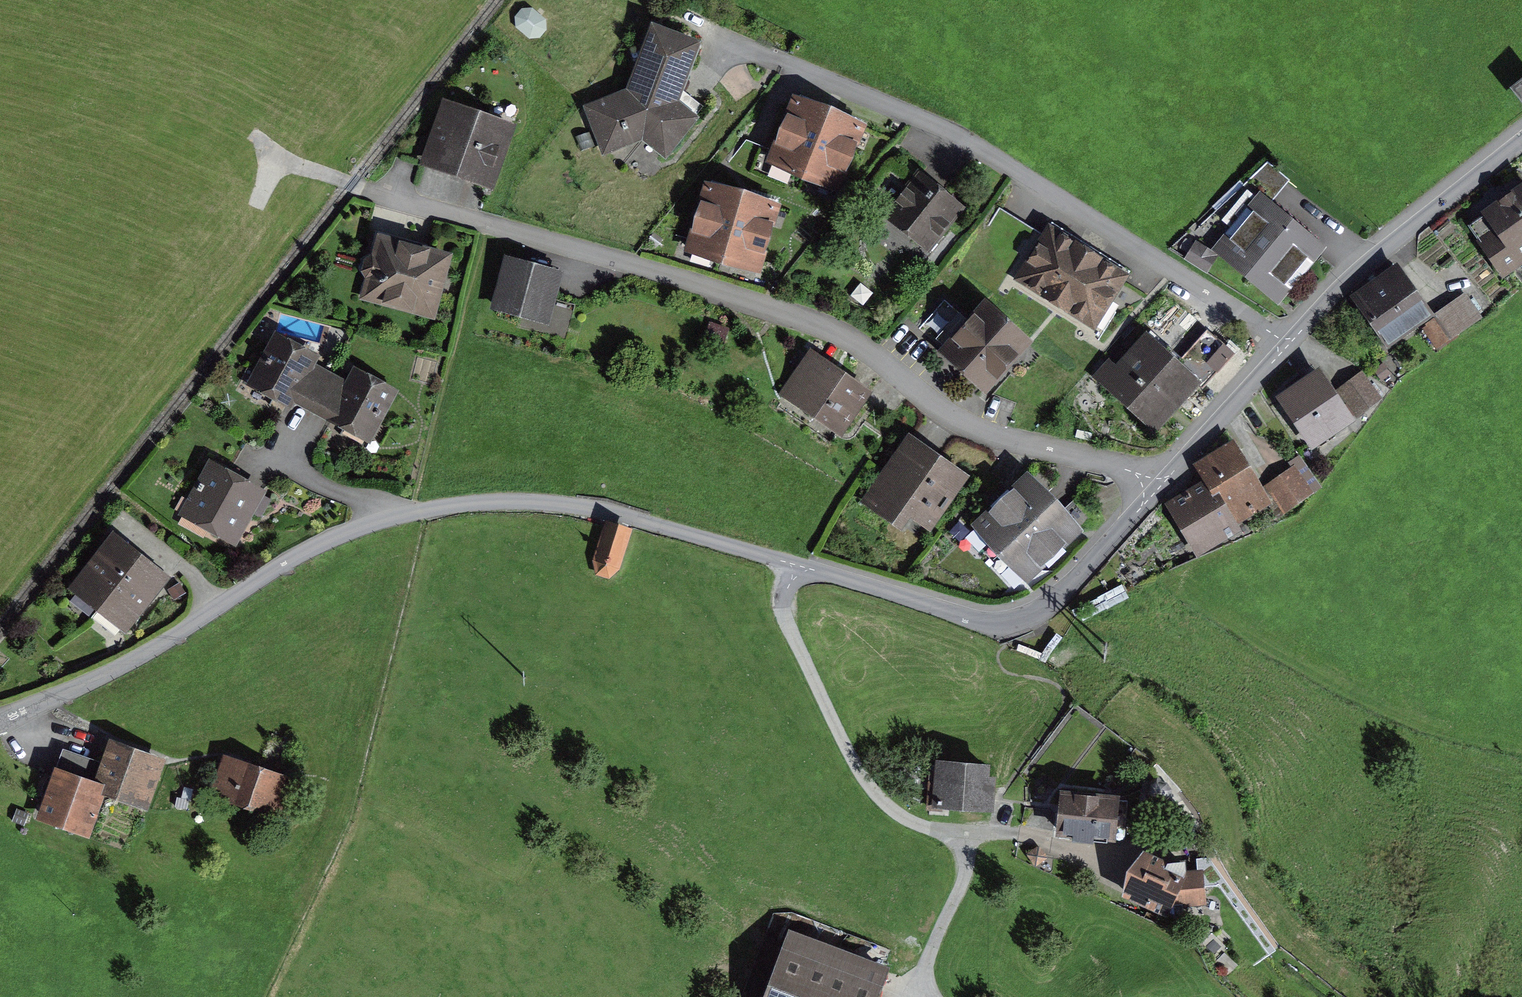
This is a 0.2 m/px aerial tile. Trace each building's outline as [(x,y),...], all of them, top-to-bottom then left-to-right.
[(654,31),(632,91),(590,109),(608,150),(643,135),(667,154),(693,118),(675,104),(696,46),(654,31)] [(795,92),(770,158),(838,184),(863,117),(795,92)] [(445,108),(428,160),(490,181),(507,129),(445,108)] [(885,213),(933,249),(969,200),(921,164),(885,213)] [(776,199),(712,182),(694,249),(757,266),(776,199)] [(1502,271),(1521,258),(1521,194),(1473,227),(1502,271)] [(1221,251),(1279,297),(1318,248),(1261,202),(1221,251)] [(1015,273),(1091,329),(1124,284),(1048,228),(1015,273)] [(445,259),(381,241),(366,293),(431,311),(445,259)] [(557,276),(509,263),(498,306),(545,319),(557,276)] [(1363,307),(1386,341),(1433,308),(1411,275),(1363,307)] [(947,352),(986,388),(1025,344),(986,309),(947,352)] [(256,377),(315,406),(338,360),(280,331),(256,377)] [(1110,383),(1159,427),(1203,378),(1153,334),(1110,383)] [(833,438),(867,395),(818,356),(784,400),(833,438)] [(315,406),(373,436),(396,390),(338,360),(315,406)] [(1319,363),(1280,392),(1317,440),(1355,411),(1319,363)] [(909,511),(929,525),(962,480),(910,443),(868,501),(900,523),(909,511)] [(1217,495),(1231,522),(1265,504),(1233,444),(1197,464),(1208,484),(1215,497),(1217,495)] [(187,515),(233,539),(257,492),(211,468),(187,515)] [(979,530),(1025,574),(1078,519),(1032,475),(979,530)] [(1236,530),(1231,522),(1217,495),(1215,497),(1208,484),(1172,503),(1198,550),(1236,530)] [(629,530),(610,524),(597,561),(599,571),(609,574),(616,568),(629,530)] [(74,587),(98,606),(135,561),(112,542),(74,587)] [(98,606),(122,626),(159,581),(135,561),(98,606)] [(103,770),(65,755),(42,817),(86,834),(103,790),(146,805),(161,764),(112,745),(103,770)] [(938,799),(984,802),(987,761),(941,758),(938,799)] [(293,784),(225,761),(215,791),(282,814),(293,784)] [(1065,794),(1062,828),(1120,832),(1122,798),(1065,794)] [(1128,886),(1178,909),(1195,872),(1146,848),(1128,886)] [(772,996),(877,996),(887,972),(796,936),(772,996)]
